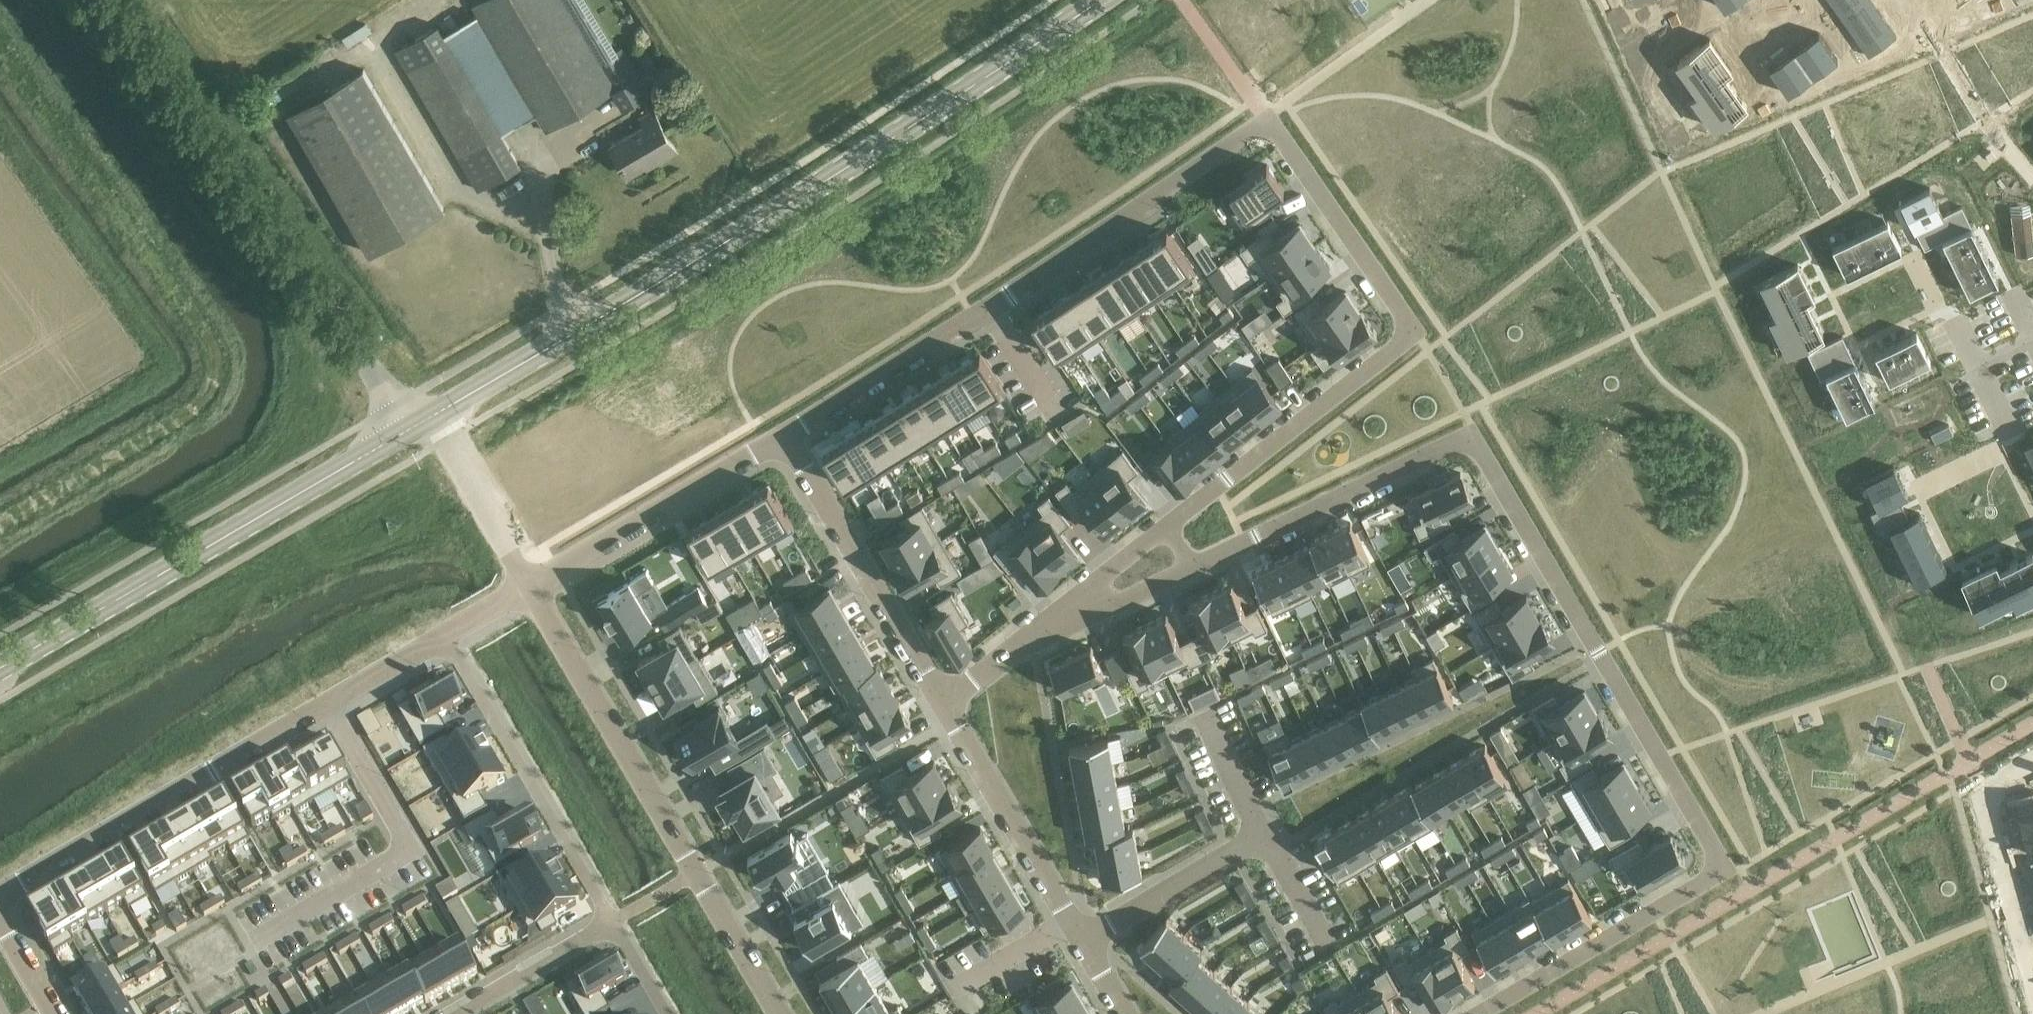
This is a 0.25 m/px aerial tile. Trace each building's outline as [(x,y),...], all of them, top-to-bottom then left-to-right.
[(514,156),(501,134),(536,114),(546,131),(613,91),(623,109),(643,97),(637,87),(644,83),(623,48),(613,54),(601,61),(565,0),(480,0),(472,5),(477,15),(445,33),(440,25),(396,51),(407,70),(472,180),(479,191),(520,166),(514,156)] [(1639,35),(1656,59),(1711,18),(1698,0),(1687,0),(1639,35)] [(1725,9),(1738,0),(1718,0),(1725,9)] [(1841,16),(1855,6),(1850,0),(1829,0),(1841,16)] [(1855,6),(1883,46),(1896,36),(1871,0),(1864,0),(1855,6)] [(1855,6),(1841,16),(1869,56),(1883,46),(1855,6)] [(1819,32),(1806,41),(1825,67),(1838,58),(1819,32)] [(1710,39),(1678,62),(1688,77),(1721,54),(1710,39)] [(1806,41),(1794,50),(1813,76),(1825,67),(1806,41)] [(1794,50),(1782,58),(1801,84),(1813,76),(1794,50)] [(1721,54),(1688,77),(1699,92),(1725,74),(1732,69),(1721,54)] [(1782,58),(1769,67),(1788,93),(1801,84),(1782,58)] [(369,252),(444,209),(363,69),(288,112),(369,252)] [(1699,92),(1693,97),(1704,112),(1736,89),(1725,74),(1699,92)] [(1736,89),(1704,112),(1715,127),(1747,104),(1736,89)] [(641,118),(645,125),(611,145),(628,175),(654,160),(656,162),(676,150),(653,111),(641,118)] [(1267,164),(1222,195),(1246,230),(1274,210),(1267,200),(1284,189),(1267,164)] [(1930,188),(1901,202),(1908,216),(1937,201),(1930,188)] [(1937,201),(1908,216),(1915,230),(1944,216),(1943,215),(1937,201)] [(1944,216),(1915,230),(1925,250),(1943,241),(1971,226),(1962,206),(1943,215),(1944,216)] [(2011,213),(2016,255),(2032,253),(2032,232),(2031,211),(2011,213)] [(1887,220),(1873,227),(1887,256),(1902,249),(1887,220)] [(1269,230),(1241,250),(1248,261),(1256,256),(1270,276),(1315,246),(1300,224),(1276,241),(1276,240),(1275,239),(1269,230)] [(1971,226),(1943,241),(1950,254),(1978,240),(1971,226)] [(1873,227),(1860,233),(1874,262),(1887,256),(1873,227)] [(1161,235),(1147,245),(1175,288),(1195,274),(1167,231),(1161,235)] [(1860,233),(1847,240),(1861,269),(1874,262),(1860,233)] [(1198,236),(1188,243),(1207,271),(1217,264),(1198,236)] [(1847,240),(1833,247),(1847,276),(1861,269),(1847,240)] [(1978,240),(1950,254),(1956,268),(1985,253),(1978,240)] [(1147,245),(1128,257),(1156,300),(1175,288),(1147,245)] [(1315,246),(1270,276),(1284,297),(1277,302),(1284,314),(1313,294),(1307,285),(1306,284),(1314,278),(1330,267),(1315,246)] [(1985,253),(1956,268),(1963,281),(1991,266),(1985,253)] [(1128,257),(1109,270),(1137,313),(1156,300),(1128,257)] [(1798,264),(1762,281),(1770,298),(1806,281),(1798,264)] [(1218,266),(1207,273),(1224,299),(1235,292),(1218,266)] [(1991,266),(1963,281),(1970,295),(1998,281),(1991,266)] [(1109,270),(1090,282),(1118,325),(1137,313),(1109,270)] [(1806,281),(1770,298),(1778,315),(1807,301),(1814,298),(1806,281)] [(1090,282),(1071,295),(1099,338),(1118,325),(1090,282)] [(1315,297),(1295,312),(1314,340),(1359,310),(1346,291),(1322,307),(1321,306),(1315,297)] [(1071,295),(1052,308),(1080,351),(1099,338),(1071,295)] [(1778,315),(1771,318),(1779,335),(1815,318),(1807,301),(1778,315)] [(1038,316),(1032,320),(1061,363),(1080,351),(1052,308),(1038,316)] [(1229,309),(1219,316),(1224,322),(1234,315),(1229,309)] [(1359,310),(1314,340),(1317,344),(1321,341),(1335,362),(1377,334),(1361,311),(1360,312),(1359,310)] [(1253,317),(1242,325),(1249,336),(1261,328),(1253,317)] [(1815,318),(1779,335),(1788,352),(1823,335),(1815,318)] [(1918,333),(1903,340),(1917,369),(1932,362),(1918,333)] [(1195,335),(1185,343),(1190,349),(1200,342),(1195,335)] [(1842,336),(1808,353),(1820,379),(1826,376),(1855,362),(1842,336)] [(1214,338),(1204,345),(1209,352),(1219,344),(1214,338)] [(1903,340),(1890,346),(1904,375),(1917,369),(1903,340)] [(1185,343),(1176,350),(1181,356),(1190,349),(1185,343)] [(1204,345),(1195,353),(1200,359),(1209,352),(1204,345)] [(1890,346),(1876,353),(1890,382),(1904,375),(1890,346)] [(980,354),(960,367),(986,409),(1006,396),(980,354)] [(1279,359),(1267,366),(1281,387),(1293,379),(1279,359)] [(1855,362),(1826,376),(1833,390),(1862,376),(1855,362)] [(1158,363),(1149,371),(1154,377),(1163,370),(1158,363)] [(1180,364),(1170,372),(1175,378),(1184,371),(1180,364)] [(960,367),(941,379),(966,421),(986,409),(960,367)] [(1252,368),(1233,383),(1262,419),(1281,405),(1252,368)] [(1149,371),(1139,378),(1144,384),(1154,377),(1149,371)] [(1170,372),(1161,379),(1165,386),(1175,378),(1170,372)] [(1862,376),(1833,390),(1839,403),(1868,389),(1862,376)] [(941,379),(921,391),(947,433),(966,421),(941,379)] [(1233,383),(1216,396),(1245,433),(1262,419),(1233,383)] [(1121,388),(1111,396),(1118,405),(1128,397),(1121,388)] [(1868,389),(1839,403),(1846,417),(1875,403),(1868,389)] [(921,391),(902,403),(928,445),(947,433),(921,391)] [(1145,391),(1136,398),(1141,405),(1150,397),(1145,391)] [(1111,396),(1101,404),(1108,413),(1118,405),(1111,396)] [(1216,396),(1198,410),(1200,412),(1201,411),(1228,446),(1245,433),(1216,396)] [(1136,398),(1126,406),(1131,412),(1141,405),(1136,398)] [(902,403),(883,415),(908,457),(928,445),(902,403)] [(1200,412),(1184,424),(1212,461),(1230,448),(1228,446),(1201,411),(1200,412)] [(883,415),(863,428),(889,469),(908,457),(883,415)] [(1070,419),(1061,424),(1068,435),(1077,430),(1070,419)] [(1184,424),(1166,438),(1169,442),(1170,441),(1195,474),(1212,461),(1184,424)] [(863,428),(844,440),(870,481),(889,469),(863,428)] [(1016,432),(1005,438),(1010,447),(1021,440),(1016,432)] [(2021,445),(2029,459),(2032,457),(2032,439),(2021,445)] [(844,440),(824,452),(850,494),(870,481),(844,440)] [(1169,442),(1151,456),(1176,489),(1195,474),(1170,441),(1169,442)] [(1029,442),(1018,449),(1029,462),(1038,455),(1029,442)] [(996,443),(985,450),(990,458),(1001,452),(996,443)] [(985,450),(974,456),(979,465),(990,458),(985,450)] [(1016,450),(994,463),(1004,477),(1025,461),(1016,450)] [(1123,450),(1092,474),(1125,517),(1146,501),(1128,478),(1138,470),(1123,450)] [(1894,467),(1865,481),(1872,494),(1901,480),(1894,467)] [(960,472),(949,479),(954,487),(965,480),(960,472)] [(1436,484),(1411,496),(1423,520),(1414,525),(1420,537),(1451,522),(1446,511),(1473,498),(1461,472),(1454,476),(1448,479),(1446,476),(1435,481),(1436,484)] [(1072,478),(1056,490),(1077,518),(1087,510),(1105,533),(1125,517),(1092,474),(1078,485),(1072,478)] [(949,479),(938,485),(943,493),(953,487),(954,487),(949,479)] [(954,487),(953,487),(959,498),(973,489),(967,479),(965,480),(954,487)] [(1901,480),(1872,494),(1879,508),(1879,509),(1899,499),(1908,495),(1901,480)] [(768,484),(748,496),(774,540),(795,528),(768,484)] [(918,490),(907,497),(912,505),(923,498),(918,490)] [(731,506),(728,508),(755,552),(774,540),(748,496),(731,506)] [(1043,512),(1025,527),(1058,569),(1078,553),(1060,531),(1070,523),(1049,496),(1037,505),(1043,512)] [(1879,508),(1870,513),(1880,533),(1888,529),(1908,518),(1899,499),(1879,509),(1879,508)] [(898,502),(887,509),(892,517),(903,510),(898,502)] [(907,529),(882,543),(895,565),(896,566),(942,539),(923,506),(901,518),(907,529)] [(728,508),(709,519),(730,555),(729,556),(734,564),(755,552),(728,508)] [(887,509),(876,515),(881,523),(892,517),(887,509)] [(1908,518),(1888,529),(1895,543),(1924,529),(1927,528),(1920,513),(1908,518)] [(709,519),(688,531),(710,567),(717,580),(737,568),(734,564),(729,556),(730,555),(709,519)] [(1350,522),(1330,532),(1350,574),(1371,564),(1350,522)] [(1454,530),(1426,546),(1433,558),(1440,554),(1452,576),(1499,548),(1485,526),(1460,540),(1454,530)] [(1025,527),(994,551),(1009,570),(1019,563),(1038,586),(1059,570),(1058,569),(1025,527)] [(1924,529),(1895,543),(1901,557),(1931,542),(1924,529)] [(1330,532),(1310,541),(1311,544),(1312,544),(1328,577),(1327,578),(1330,583),(1350,574),(1330,532)] [(895,565),(894,566),(908,589),(934,574),(940,585),(962,572),(942,539),(896,566),(895,565)] [(1931,542),(1901,557),(1908,570),(1938,556),(1937,555),(1931,542)] [(1311,544),(1293,553),(1309,587),(1309,586),(1327,578),(1328,577),(1312,544),(1311,544)] [(1499,548),(1452,576),(1472,609),(1493,596),(1487,586),(1512,571),(1499,548)] [(988,551),(977,557),(982,565),(993,558),(988,551)] [(1293,553),(1273,563),(1293,605),(1313,595),(1309,586),(1309,587),(1293,553)] [(1938,556),(1908,570),(1915,584),(1947,569),(1940,554),(1937,555),(1938,556)] [(2016,562),(2032,597),(2032,554),(2016,562)] [(982,565),(965,574),(973,587),(1002,570),(993,558),(982,565)] [(1999,570),(2013,598),(2013,599),(2016,606),(2032,598),(2032,597),(2016,562),(2000,570),(1999,570)] [(1273,563),(1253,572),(1273,614),(1293,605),(1273,563)] [(1996,563),(1979,571),(1997,607),(2013,599),(2013,598),(1999,570),(2000,570),(1996,563)] [(806,568),(795,575),(801,585),(812,578),(806,568)] [(607,590),(594,598),(602,611),(605,609),(606,613),(605,613),(611,624),(612,623),(621,637),(652,619),(637,593),(654,583),(647,571),(629,581),(608,593),(607,590)] [(1979,571),(1962,579),(1980,615),(1997,607),(1979,571)] [(795,575),(783,582),(789,592),(801,585),(795,575)] [(1232,582),(1210,593),(1233,640),(1253,631),(1255,635),(1268,629),(1257,606),(1246,612),(1232,582)] [(698,587),(657,611),(663,621),(667,628),(708,604),(698,587)] [(830,589),(790,612),(802,633),(842,609),(830,589)] [(936,616),(925,623),(948,662),(973,647),(961,627),(969,622),(952,593),(930,605),(936,616)] [(1210,593),(1189,603),(1203,632),(1192,638),(1202,660),(1215,654),(1213,650),(1233,640),(1210,593)] [(1495,600),(1474,612),(1493,646),(1540,619),(1539,618),(1526,596),(1501,611),(1495,600)] [(754,597),(726,613),(736,630),(743,626),(764,614),(760,607),(754,597)] [(717,600),(697,612),(703,623),(724,611),(717,600)] [(770,600),(760,607),(764,614),(775,607),(774,607),(771,602),(770,600)] [(1406,600),(1395,605),(1398,612),(1409,607),(1406,602),(1406,600)] [(775,607),(764,614),(768,621),(779,615),(775,607)] [(842,609),(802,633),(813,651),(853,628),(842,609)] [(1166,614),(1145,624),(1168,671),(1188,662),(1190,666),(1202,660),(1192,638),(1180,643),(1166,614)] [(1402,617),(1391,622),(1394,630),(1405,624),(1402,617)] [(1540,619),(1493,646),(1513,679),(1534,667),(1528,656),(1554,641),(1540,617),(1539,618),(1540,619)] [(1362,621),(1351,626),(1355,633),(1366,628),(1362,621)] [(1391,622),(1380,627),(1384,635),(1394,630),(1391,622)] [(1145,624),(1123,634),(1138,664),(1126,669),(1129,674),(1137,691),(1150,685),(1148,681),(1168,671),(1145,624)] [(640,667),(637,669),(647,685),(650,684),(652,686),(699,658),(680,625),(659,638),(665,648),(638,663),(640,667)] [(743,626),(736,630),(742,640),(749,636),(743,626)] [(1351,626),(1340,631),(1344,638),(1355,633),(1351,626)] [(853,628),(813,651),(823,670),(864,646),(853,628)] [(1365,635),(1354,640),(1358,647),(1368,642),(1365,635)] [(1324,639),(1313,645),(1316,652),(1327,647),(1324,639)] [(1354,640),(1343,645),(1347,652),(1358,647),(1354,640)] [(1313,645),(1302,650),(1305,657),(1316,652),(1313,645)] [(864,646),(823,670),(835,690),(837,688),(836,688),(875,665),(874,664),(864,646)] [(1052,671),(1050,672),(1057,688),(1060,687),(1062,692),(1103,672),(1091,646),(1050,666),(1052,671)] [(1118,651),(1105,657),(1116,680),(1129,674),(1126,669),(1118,651)] [(1328,652),(1317,658),(1321,665),(1332,660),(1328,652)] [(653,688),(650,690),(660,707),(663,705),(665,708),(691,693),(697,703),(718,691),(699,658),(652,686),(653,688)] [(1317,658),(1306,663),(1310,670),(1321,665),(1317,658)] [(1433,658),(1412,668),(1416,677),(1417,676),(1433,710),(1453,700),(1433,658)] [(771,662),(764,666),(770,677),(777,673),(771,662)] [(875,665),(836,688),(837,688),(847,706),(888,682),(876,663),(874,664),(875,665)] [(1255,663),(1246,668),(1252,680),(1253,682),(1262,678),(1255,663)] [(399,709),(398,710),(420,748),(447,733),(439,718),(463,704),(443,669),(426,679),(432,690),(410,703),(399,709)] [(1291,670),(1280,675),(1284,682),(1295,677),(1291,670)] [(777,673),(770,677),(776,687),(783,683),(777,673)] [(1280,675),(1269,681),(1273,688),(1284,682),(1280,675)] [(1416,677),(1399,685),(1415,719),(1433,710),(1417,676),(1416,677)] [(888,682),(847,706),(858,725),(899,701),(888,682)] [(1262,684),(1251,689),(1252,690),(1255,696),(1266,691),(1262,684)] [(1399,685),(1380,694),(1396,728),(1415,719),(1399,685)] [(1554,695),(1532,707),(1551,741),(1598,713),(1597,713),(1585,691),(1560,705),(1554,695)] [(404,692),(393,699),(399,709),(410,703),(404,692)] [(1380,694),(1361,703),(1362,706),(1363,706),(1378,736),(1379,736),(1396,728),(1380,694)] [(1197,695),(1189,699),(1194,710),(1202,706),(1197,695)] [(795,697),(785,703),(792,714),(802,708),(795,697)] [(899,701),(858,725),(877,756),(898,743),(892,733),(911,722),(899,701)] [(683,731),(676,735),(694,765),(708,757),(714,768),(716,771),(776,736),(767,720),(738,737),(719,705),(699,718),(697,714),(678,725),(678,726),(680,725),(683,731)] [(1362,706),(1345,714),(1361,748),(1380,739),(1379,736),(1378,736),(1363,706),(1362,706)] [(802,708),(792,714),(798,725),(808,719),(802,708)] [(1598,713),(1551,741),(1564,762),(1560,765),(1567,776),(1592,761),(1586,751),(1612,735),(1598,712),(1597,713),(1598,713)] [(1345,714),(1326,723),(1342,757),(1361,748),(1345,714)] [(785,715),(770,724),(776,736),(792,727),(785,715)] [(1326,723),(1308,732),(1324,766),(1342,757),(1326,723)] [(1166,728),(1157,732),(1162,744),(1171,740),(1166,728)] [(1501,729),(1491,735),(1499,748),(1509,742),(1501,729)] [(1308,732),(1290,741),(1306,774),(1324,766),(1308,732)] [(1264,743),(1284,785),(1306,774),(1290,741),(1285,733),(1264,743)] [(1119,736),(1070,746),(1074,769),(1113,762),(1124,760),(1119,736)] [(814,737),(807,741),(813,751),(814,751),(821,747),(814,737)] [(327,738),(308,749),(333,793),(353,781),(327,738)] [(446,738),(423,752),(444,788),(492,761),(479,738),(454,753),(446,738)] [(1171,740),(1162,744),(1168,756),(1177,751),(1171,740)] [(821,747),(814,751),(831,780),(844,773),(828,743),(826,744),(821,747)] [(1485,745),(1466,757),(1489,797),(1509,785),(1485,745)] [(723,794),(719,796),(729,812),(733,810),(745,830),(779,810),(772,798),(760,777),(773,770),(776,768),(764,747),(730,767),(737,779),(721,789),(723,794)] [(308,749),(289,760),(314,803),(321,814),(339,803),(333,793),(308,749)] [(1466,757),(1447,767),(1466,799),(1465,800),(1470,808),(1489,797),(1466,757)] [(289,760),(270,771),(293,810),(292,811),(294,815),(314,803),(289,760)] [(492,761),(444,788),(465,823),(488,810),(479,796),(504,781),(492,761)] [(903,765),(881,777),(901,811),(947,783),(947,782),(934,761),(909,775),(903,765)] [(1113,762),(1074,769),(1078,791),(1117,784),(1113,762)] [(1592,766),(1571,779),(1591,812),(1637,785),(1624,763),(1599,777),(1592,766)] [(1447,767),(1429,778),(1448,810),(1465,800),(1466,799),(1447,767)] [(1185,768),(1176,772),(1181,784),(1190,779),(1185,768)] [(270,771),(252,782),(272,817),(271,817),(274,822),(292,811),(293,810),(270,771)] [(1412,788),(1430,820),(1448,810),(1429,778),(1412,788)] [(1190,779),(1181,784),(1187,796),(1196,791),(1190,779)] [(252,782),(232,793),(253,828),(271,817),(272,817),(252,782)] [(947,783),(901,811),(920,844),(942,831),(936,821),(961,805),(948,782),(947,782),(947,783)] [(1117,784),(1078,791),(1082,814),(1121,807),(1134,804),(1130,782),(1117,784)] [(1411,785),(1392,796),(1415,837),(1422,848),(1441,838),(1433,825),(1430,820),(1412,788),(1411,785)] [(1637,785),(1591,812),(1610,846),(1631,833),(1625,822),(1650,808),(1637,785)] [(1536,787),(1525,793),(1532,803),(1542,797),(1536,787)] [(1392,796),(1373,807),(1396,847),(1415,837),(1392,796)] [(225,797),(206,808),(229,848),(228,848),(230,852),(251,840),(225,797)] [(1542,797),(1532,803),(1540,817),(1550,811),(1542,797)] [(2016,804),(2025,833),(2032,831),(2032,799),(2016,804)] [(854,801),(840,809),(857,836),(870,828),(854,801)] [(1121,807),(1082,814),(1087,837),(1095,836),(1095,835),(1125,829),(1125,828),(1121,807)] [(1373,807),(1354,818),(1378,858),(1396,847),(1373,807)] [(206,808),(187,819),(210,859),(211,858),(228,848),(229,848),(206,808)] [(1204,808),(1195,812),(1200,824),(1210,819),(1204,808)] [(369,810),(362,814),(367,821),(374,817),(369,810)] [(494,813),(463,831),(472,847),(466,850),(483,878),(497,870),(523,854),(520,849),(541,837),(527,813),(503,827),(494,813)] [(1537,816),(1526,822),(1530,829),(1541,823),(1537,816)] [(1354,818),(1336,829),(1359,869),(1378,858),(1354,818)] [(187,819),(169,830),(194,873),(213,862),(211,858),(210,859),(187,819)] [(1210,819),(1200,824),(1206,836),(1215,831),(1210,819)] [(342,827),(331,833),(335,840),(346,834),(342,827)] [(1125,829),(1095,835),(1095,836),(1099,858),(1138,850),(1133,827),(1125,828),(1125,829)] [(981,828),(940,851),(952,871),(952,872),(991,849),(991,850),(993,849),(981,828)] [(1544,828),(1533,834),(1537,841),(1548,835),(1544,828)] [(1336,829),(1315,841),(1339,881),(1359,869),(1336,829)] [(169,830),(150,841),(175,884),(194,873),(169,830)] [(2025,833),(2031,855),(2032,854),(2032,831),(2025,833)] [(791,832),(748,857),(761,880),(774,872),(779,881),(796,871),(792,862),(804,855),(798,844),(800,843),(798,839),(796,840),(791,832)] [(331,833),(321,839),(325,846),(335,840),(331,833)] [(1639,840),(1609,858),(1616,870),(1624,865),(1638,888),(1662,874),(1664,877),(1674,871),(1673,868),(1685,860),(1671,836),(1645,851),(1639,840)] [(1502,837),(1491,843),(1495,850),(1506,844),(1502,837)] [(150,841),(130,852),(156,896),(175,884),(150,841)] [(1491,843),(1481,849),(1485,856),(1495,850),(1491,843)] [(1512,846),(1502,853),(1506,859),(1516,853),(1512,846)] [(290,847),(279,853),(287,867),(298,861),(294,854),(290,847)] [(880,847),(871,852),(883,871),(891,867),(880,847)] [(1572,847),(1562,853),(1571,868),(1581,862),(1572,847)] [(304,848),(294,854),(298,861),(308,855),(304,848)] [(952,871),(950,872),(962,892),(970,888),(970,887),(1002,868),(991,850),(991,849),(952,872),(952,871)] [(1138,850),(1099,858),(1103,881),(1142,874),(1138,850)] [(1502,853),(1491,859),(1495,866),(1506,859),(1502,853)] [(1595,855),(1572,869),(1580,882),(1602,868),(1595,855)] [(124,856),(104,868),(125,903),(124,903),(129,912),(149,900),(124,856)] [(1466,857),(1456,863),(1460,870),(1470,864),(1466,857)] [(519,863),(496,877),(517,912),(564,884),(551,862),(527,876),(519,863)] [(1456,863),(1446,870),(1450,876),(1460,870),(1456,863)] [(104,868),(86,878),(106,914),(124,903),(125,903),(104,868)] [(1002,868),(970,887),(970,888),(980,904),(981,905),(1012,887),(1002,868)] [(1475,868),(1464,875),(1468,881),(1479,875),(1475,868)] [(826,870),(786,893),(795,907),(834,884),(826,870)] [(258,875),(248,881),(252,888),(262,882),(258,875)] [(1464,875),(1454,881),(1458,888),(1468,881),(1464,875)] [(86,878),(67,889),(87,924),(106,914),(86,878)] [(1568,878),(1549,890),(1572,930),(1592,919),(1568,878)] [(1244,879),(1235,885),(1242,896),(1250,891),(1244,879)] [(1429,879),(1418,885),(1423,892),(1433,886),(1429,879)] [(248,881),(238,887),(242,894),(252,888),(248,881)] [(451,881),(436,890),(443,902),(458,893),(451,881)] [(839,881),(792,908),(798,919),(795,921),(813,952),(864,922),(839,881)] [(564,884),(517,912),(528,931),(529,932),(537,927),(542,936),(558,927),(553,918),(576,905),(564,884)] [(1418,885),(1408,892),(1412,898),(1423,892),(1418,885)] [(902,887),(895,891),(901,902),(908,898),(902,887)] [(980,904),(972,909),(984,931),(1019,910),(1025,907),(1012,887),(981,905),(980,904)] [(67,889),(48,900),(69,935),(70,935),(87,924),(67,889)] [(1440,889),(1429,895),(1435,906),(1446,899),(1440,889)] [(1531,900),(1530,901),(1552,938),(1551,939),(1553,942),(1572,930),(1549,890),(1531,900)] [(1250,891),(1242,896),(1248,907),(1257,902),(1250,891)] [(221,897),(211,903),(215,910),(225,904),(221,897)] [(423,897),(412,903),(416,910),(427,904),(423,897)] [(1529,897),(1510,909),(1533,949),(1551,939),(1552,938),(1530,901),(1531,900),(1529,897)] [(908,898),(901,902),(907,912),(914,908),(908,898)] [(48,900),(29,912),(54,955),(74,943),(70,935),(69,935),(48,900)] [(458,900),(446,907),(466,942),(473,938),(478,935),(458,900)] [(1392,901),(1381,907),(1385,914),(1396,908),(1392,901)] [(211,903),(200,909),(204,916),(215,910),(211,903)] [(412,903),(402,909),(406,916),(416,910),(412,903)] [(1381,907),(1371,913),(1375,920),(1385,914),(1381,907)] [(1510,909),(1491,920),(1515,960),(1533,949),(1510,909)] [(179,912),(168,918),(177,932),(187,926),(179,912)] [(390,916),(379,922),(383,929),(394,923),(390,916)] [(1265,917),(1257,922),(1264,933),(1272,929),(1265,917)] [(1167,918),(1141,947),(1158,963),(1184,934),(1167,918)] [(1491,920),(1472,931),(1495,971),(1515,960),(1491,920)] [(379,922),(369,928),(373,935),(383,929),(379,922)] [(163,923),(152,929),(157,936),(167,930),(163,923)] [(924,924),(917,929),(923,939),(930,935),(924,924)] [(1447,939),(1428,950),(1454,995),(1475,983),(1458,955),(1469,949),(1457,927),(1444,934),(1447,939)] [(1272,929),(1264,933),(1270,945),(1279,940),(1272,929)] [(911,932),(903,936),(907,944),(915,939),(911,932)] [(1184,934),(1158,963),(1175,978),(1176,978),(1196,955),(1197,956),(1202,950),(1184,934)] [(930,935),(923,939),(929,949),(936,945),(930,935)] [(356,936),(346,942),(350,949),(360,942),(356,936)] [(121,938),(110,944),(118,958),(129,952),(125,945),(121,938)] [(473,938),(466,942),(472,952),(479,948),(473,938)] [(135,939),(125,945),(129,952),(139,946),(135,939)] [(346,942),(336,948),(340,955),(350,949),(346,942)] [(843,967),(820,980),(837,1008),(875,985),(860,960),(869,955),(861,942),(837,956),(843,967)] [(459,943),(442,953),(460,984),(477,974),(459,943)] [(1406,957),(1394,964),(1407,986),(1417,979),(1434,1007),(1454,995),(1428,950),(1408,961),(1406,957)] [(442,953),(425,963),(443,994),(460,984),(442,953)] [(562,981),(581,1013),(602,1013),(610,1010),(601,995),(626,981),(609,953),(594,962),(598,969),(581,979),(577,972),(562,981)] [(94,954),(83,960),(87,967),(91,974),(102,968),(94,954)] [(1288,954),(1279,959),(1286,971),(1294,966),(1288,954)] [(323,955),(313,961),(317,968),(327,962),(323,955)] [(1175,978),(1170,984),(1187,1000),(1213,970),(1197,956),(1196,955),(1176,978),(1175,978)] [(313,961),(302,967),(306,974),(317,968),(313,961)] [(409,972),(409,973),(426,1002),(425,1002),(426,1004),(443,994),(425,963),(409,972)] [(156,964),(145,970),(149,977),(160,971),(156,964)] [(87,967),(77,973),(81,980),(91,974),(87,967)] [(114,968),(75,991),(86,1009),(117,991),(117,992),(126,987),(114,968)] [(1358,990),(1371,1013),(1399,1013),(1388,996),(1399,990),(1386,968),(1374,975),(1377,980),(1358,990)] [(145,970),(135,976),(139,983),(149,977),(145,970)] [(408,970),(391,981),(409,1011),(425,1002),(426,1002),(409,973),(409,972),(408,970)] [(1187,1000),(1203,1013),(1205,1013),(1230,985),(1213,970),(1187,1000)] [(289,975),(279,981),(283,988),(293,982),(289,975)] [(1300,976),(1292,981),(1299,993),(1307,988),(1300,976)] [(374,990),(388,1013),(405,1013),(409,1011),(391,981),(374,990)] [(1032,1005),(1037,1013),(1064,1013),(1084,1002),(1072,982),(1067,985),(1032,1005)] [(835,1012),(836,1013),(903,1013),(898,1006),(890,1011),(875,985),(837,1008),(838,1010),(835,1012)] [(1205,1013),(1236,1013),(1247,1001),(1230,985),(1205,1013)] [(266,988),(255,994),(259,1001),(270,995),(266,988)] [(358,1000),(366,1013),(388,1013),(374,990),(358,1000)] [(1324,1005),(1329,1013),(1371,1013),(1358,990),(1339,1001),(1337,997),(1324,1005)] [(86,1009),(88,1013),(118,1013),(127,1009),(127,1008),(117,992),(117,991),(86,1009)] [(523,1003),(529,1013),(547,1013),(536,996),(523,1003)] [(176,999),(166,1005),(170,1012),(180,1006),(176,999)] [(341,1010),(344,1013),(366,1013),(358,1000),(341,1010)] [(1236,1013),(1263,1013),(1247,1001),(1236,1013)] [(231,1009),(234,1013),(238,1013),(246,1009),(242,1002),(231,1009)] [(1064,1013),(1091,1013),(1084,1002),(1064,1013)] [(118,1013),(141,1013),(135,1003),(127,1008),(127,1009),(118,1013)] [(155,1011),(157,1013),(166,1013),(170,1012),(166,1005),(155,1011)]
